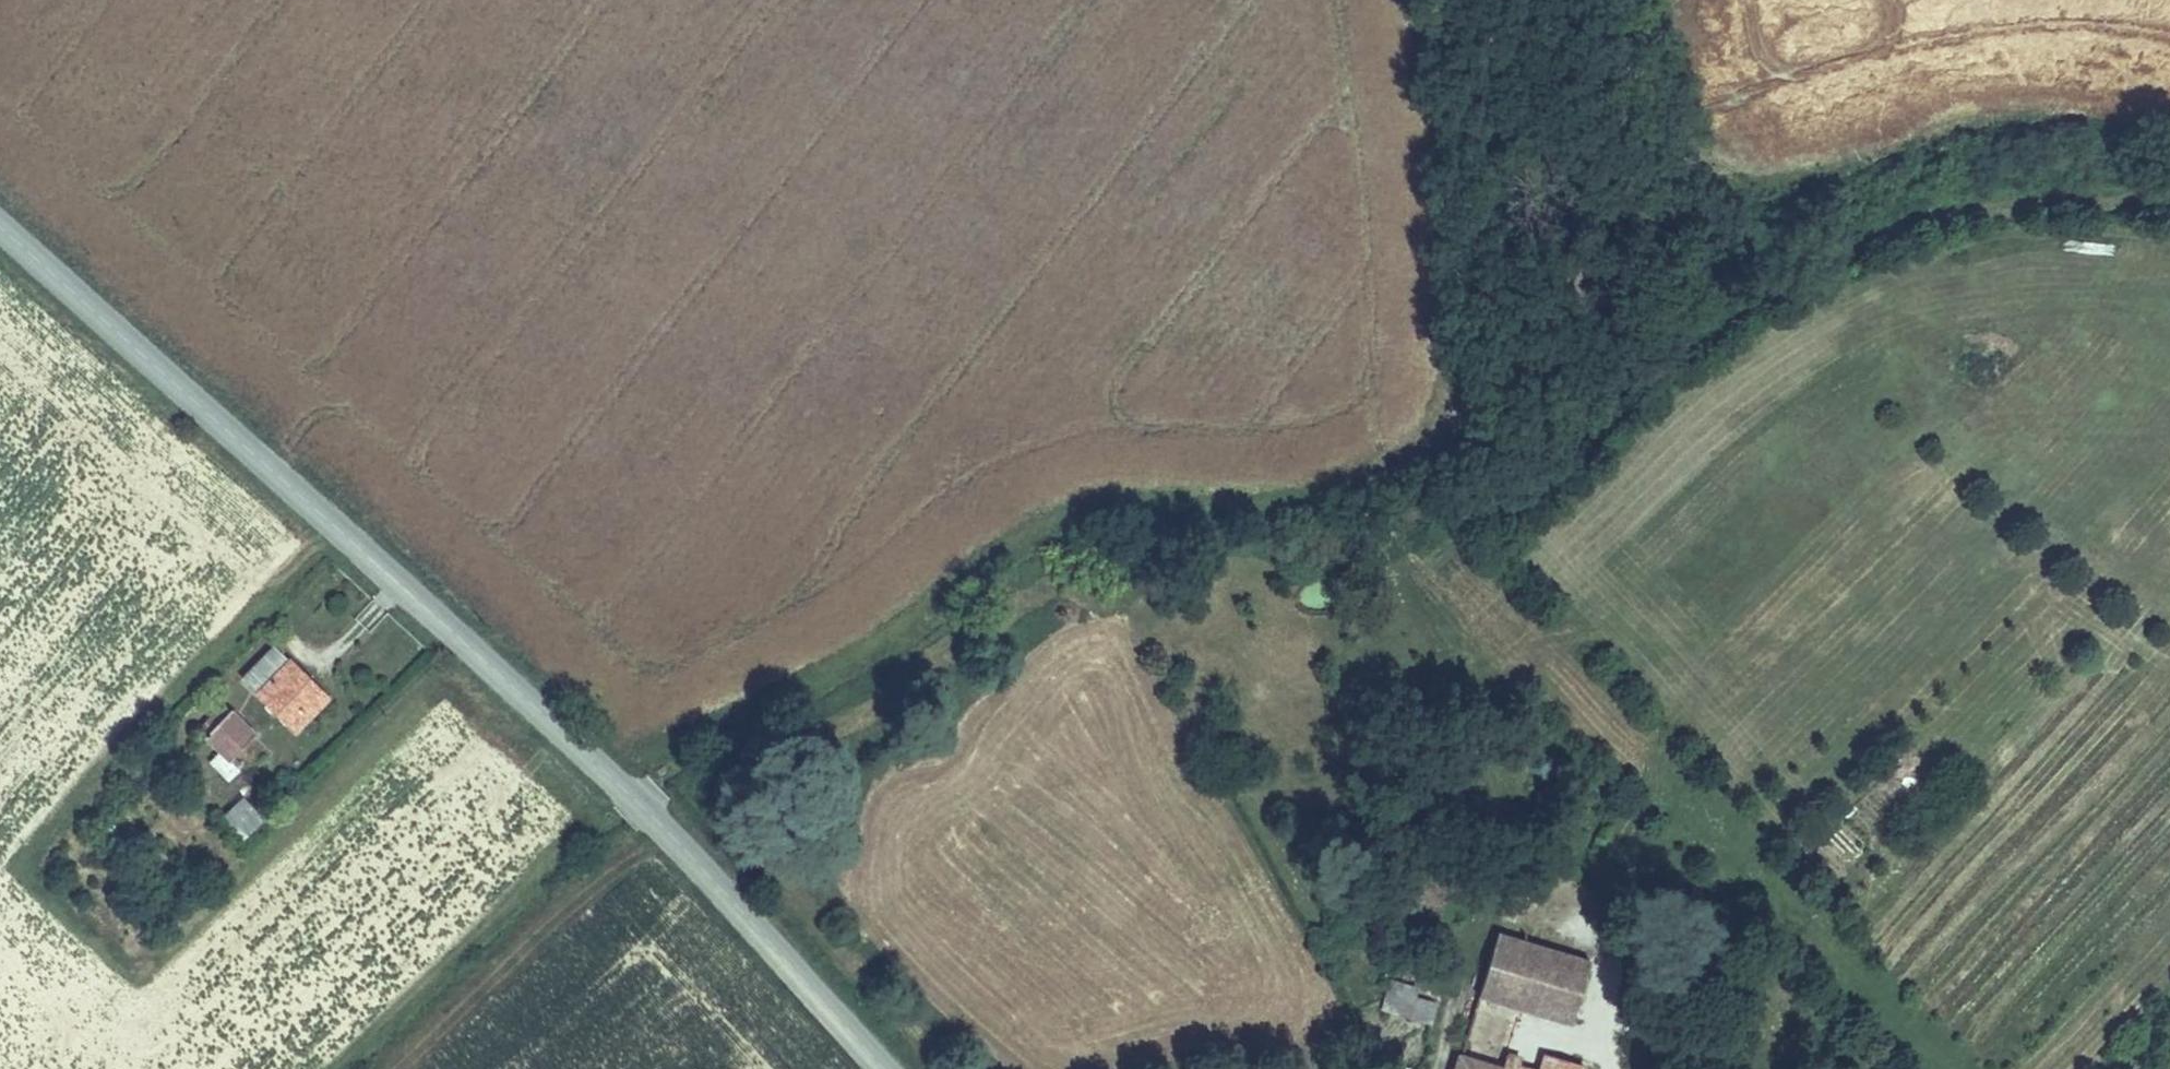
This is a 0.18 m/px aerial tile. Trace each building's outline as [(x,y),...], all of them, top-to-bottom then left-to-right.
[(338,714),(299,682),(274,713),(312,744),(338,714)] [(259,757),(226,729),(213,744),(221,751),(207,765),(233,788),(259,757)] [(220,814),(248,834),(262,814),(234,795),(220,814)] [(1470,995),(1515,1007),(1526,965),(1481,953),(1470,995)] [(1515,1007),(1562,1019),(1572,978),(1526,965),(1515,1007)] [(1375,1001),(1414,1012),(1419,993),(1380,983),(1375,1001)] [(1414,1012),(1423,1015),(1429,996),(1419,993),(1414,1012)] [(1414,1012),(1375,1001),(1372,1014),(1411,1025),(1414,1012)] [(1423,1015),(1414,1012),(1411,1025),(1420,1028),(1423,1015)] [(1452,1059),(1487,1068),(1570,1068),(1571,1066),(1458,1037),(1452,1059)] [(1452,1059),(1449,1068),(1487,1068),(1452,1059)]
